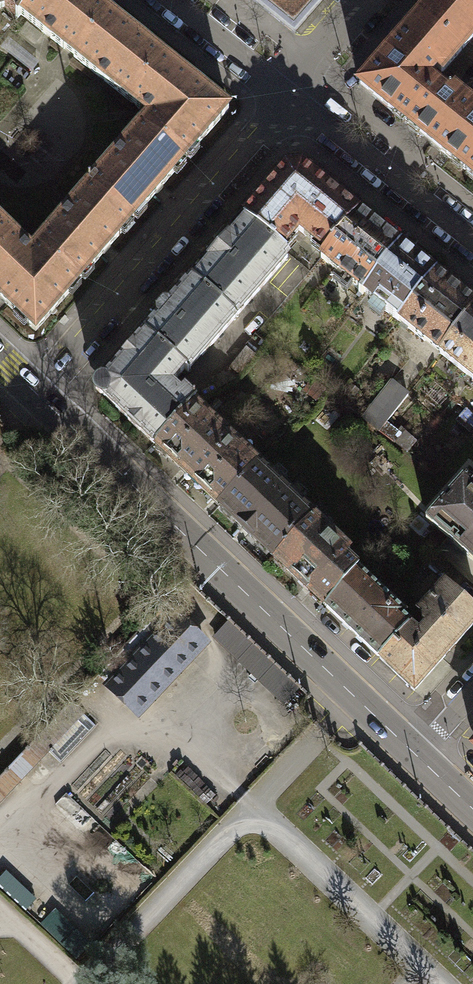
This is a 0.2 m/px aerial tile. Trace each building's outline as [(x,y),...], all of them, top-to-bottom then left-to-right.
[(92,0),(32,0),(26,8),(21,14),(75,57),(109,14),(92,0)] [(294,34),(324,0),(252,0),(294,34)] [(420,15),(462,52),(472,39),(472,0),(433,0),(420,15)] [(163,57),(109,14),(75,57),(128,100),(163,57)] [(443,74),(462,52),(420,15),(359,85),(427,139),(436,147),(466,171),(472,162),(472,105),(462,96),(456,91),(459,87),(443,74)] [(140,109),(142,106),(148,107),(153,112),(143,124),(184,160),(229,109),(163,57),(128,100),(140,109)] [(132,220),(184,160),(143,124),(90,184),(132,220)] [(244,218),(283,250),(299,231),(325,253),(359,214),(302,168),(286,169),(244,218)] [(79,280),(132,220),(90,184),(38,244),(79,280)] [(359,214),(325,253),(321,258),(361,290),(359,293),(362,295),(364,293),(400,247),(359,214)] [(191,279),(236,317),(289,256),(283,250),(244,218),(191,279)] [(14,234),(0,221),(0,248),(14,234)] [(21,251),(21,246),(23,243),(14,234),(0,248),(0,297),(35,331),(79,280),(38,244),(27,256),(21,251)] [(400,247),(364,293),(374,301),(373,302),(398,321),(399,320),(435,274),(400,247)] [(399,320),(432,347),(440,353),(472,311),(472,305),(468,301),(435,274),(399,320)] [(157,312),(158,317),(144,332),(185,368),(189,371),(236,317),(191,279),(168,305),(163,305),(157,312)] [(440,353),(472,380),(472,311),(440,353)] [(100,395),(103,395),(129,420),(127,422),(139,433),(141,431),(154,444),(194,402),(195,401),(183,389),(179,393),(170,385),(185,368),(144,332),(103,380),(100,380),(96,385),(96,391),(100,395)] [(391,382),(362,418),(379,432),(408,396),(391,382)] [(194,402),(154,444),(187,475),(227,433),(194,402)] [(227,433),(187,475),(219,506),(259,464),(227,433)] [(272,556),(312,514),(259,464),(219,506),(272,556)] [(466,473),(426,519),(472,561),(472,479),(466,473)] [(272,556),(326,607),(357,568),(344,556),(350,550),(312,514),(272,556)] [(379,657),(409,626),(411,624),(403,616),(405,614),(357,568),(326,607),(379,657)] [(414,691),(472,625),(472,608),(444,583),(419,612),(424,616),(421,620),(427,626),(419,634),(409,626),(379,657),(414,691)] [(208,602),(194,616),(208,630),(222,617),(208,602)] [(176,615),(108,686),(137,714),(205,643),(176,615)] [(228,620),(212,637),(284,705),(300,689),(228,620)] [(0,778),(0,802),(48,751),(61,763),(96,726),(71,703),(0,778)]
